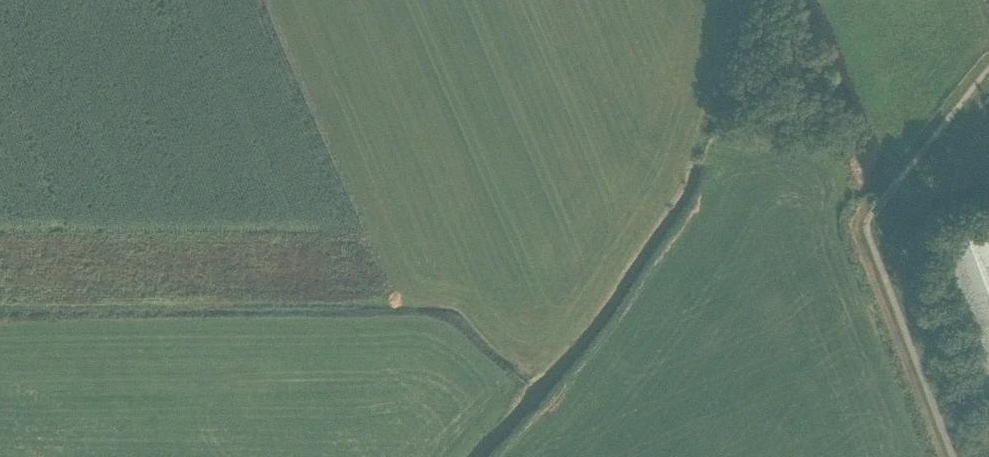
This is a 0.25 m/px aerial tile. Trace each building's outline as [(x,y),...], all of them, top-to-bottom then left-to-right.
[(934,248),(988,391),(988,227),(934,248)]
